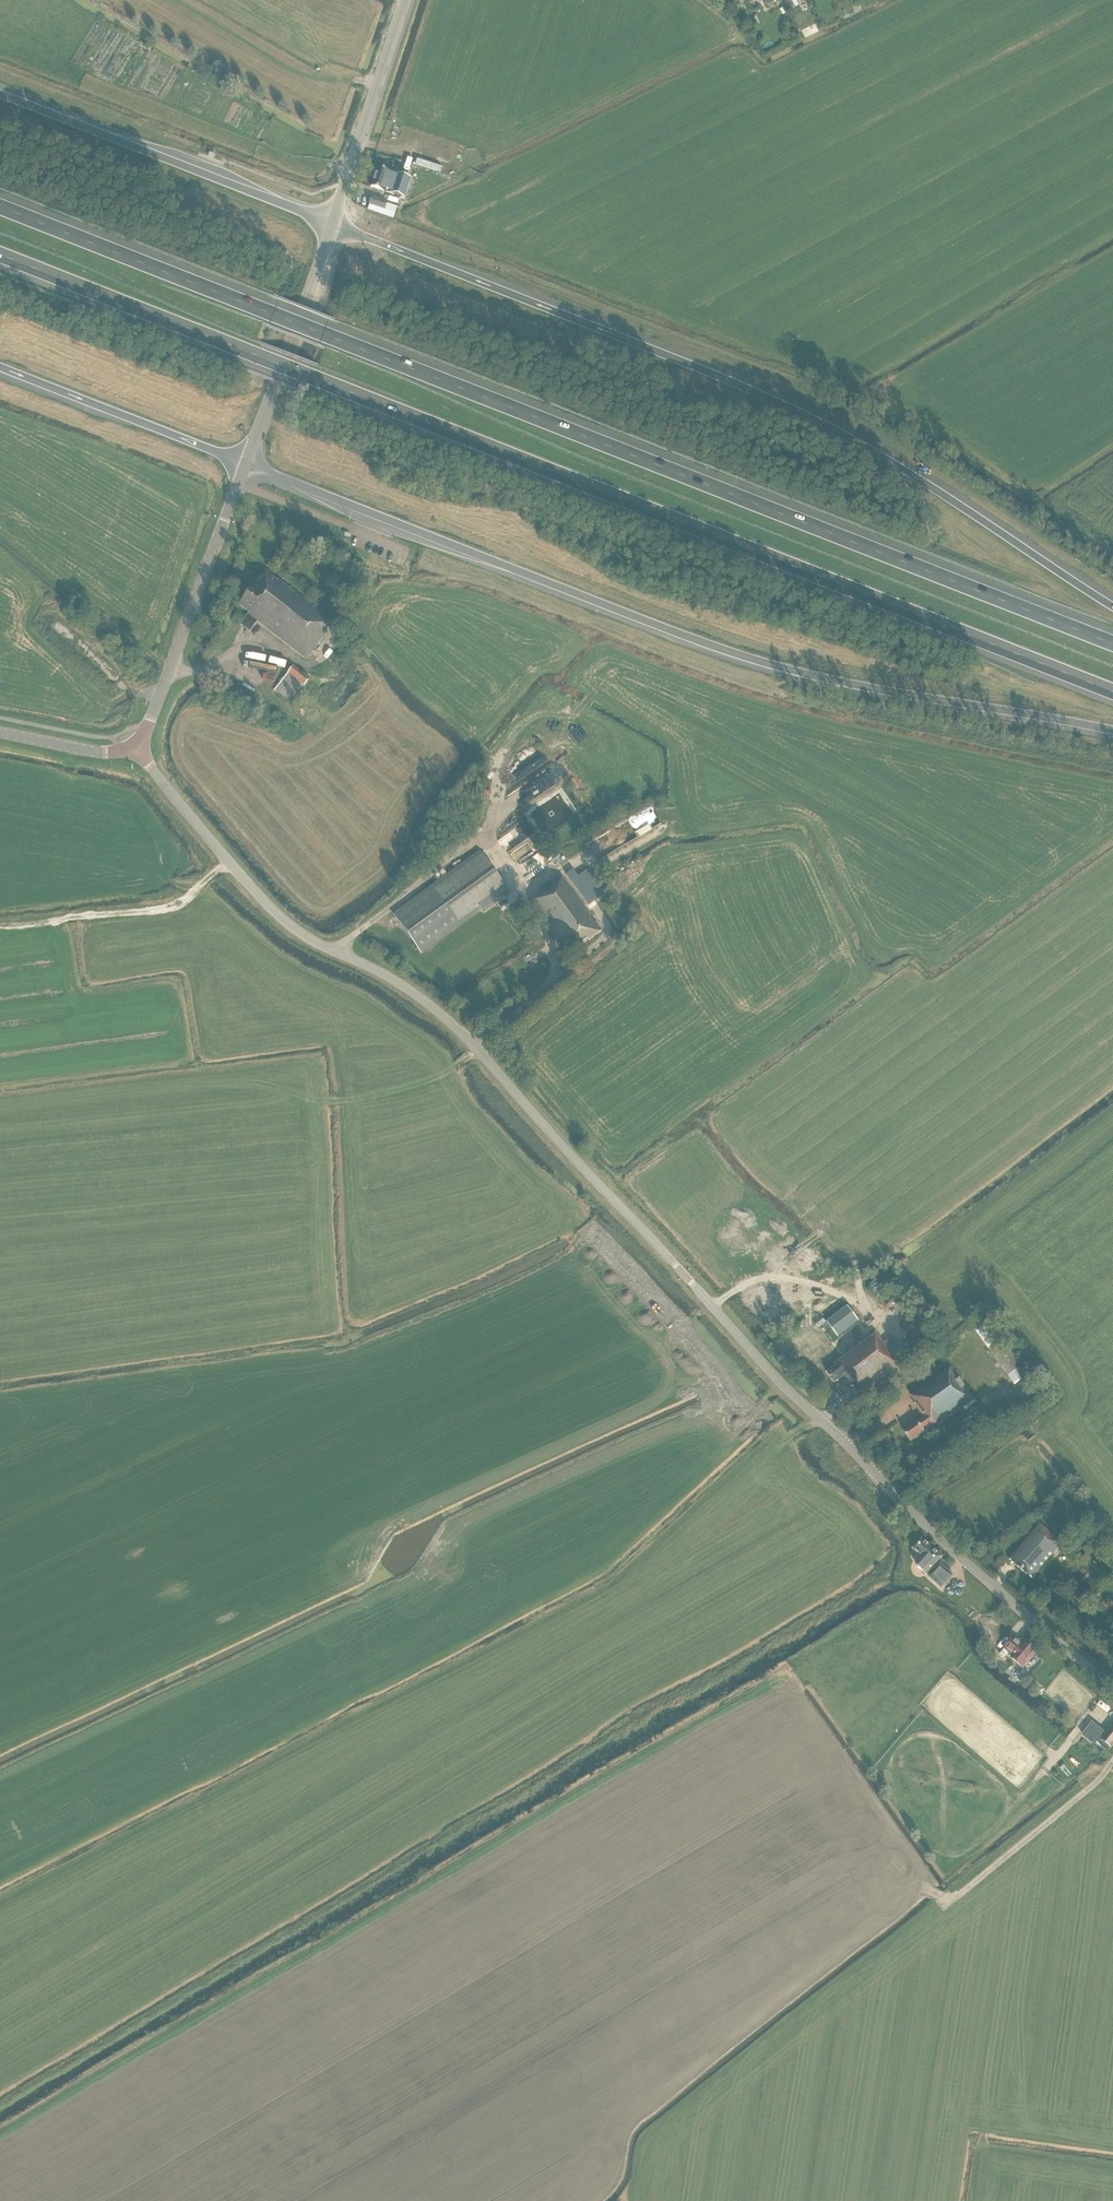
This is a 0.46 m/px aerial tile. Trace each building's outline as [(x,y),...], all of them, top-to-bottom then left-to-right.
[(789,11),(796,8),(792,0),(783,0),(789,11)] [(253,132),(255,125),(247,123),(245,130),(253,132)] [(370,187),(404,199),(410,179),(376,168),(370,187)] [(371,196),(367,206),(368,206),(367,209),(392,218),(396,207),(387,204),(388,202),(371,196)] [(327,632),(325,630),(331,621),(278,580),(276,582),(274,580),(275,579),(265,572),(254,585),(239,605),(248,613),(240,624),(249,632),(257,621),(306,659),(327,632)] [(301,685),(303,687),(309,679),(292,666),(287,673),(273,691),(287,702),(301,685)] [(510,893),(480,852),(432,887),(393,916),(421,953),(460,924),(482,908),(484,912),(510,893)] [(604,893),(587,869),(577,875),(572,868),(565,873),(588,905),(604,893)] [(531,902),(568,955),(602,931),(595,922),(594,923),(589,916),(590,915),(563,877),(539,894),(540,896),(531,902)] [(848,1306),(827,1322),(838,1337),(859,1321),(848,1306)] [(861,1394),(900,1364),(888,1349),(876,1332),(835,1364),(836,1366),(827,1373),(835,1382),(844,1376),(853,1387),(855,1386),(861,1394)] [(1013,1384),(1029,1374),(1008,1336),(991,1345),(1013,1384)] [(936,1423),(937,1426),(966,1405),(969,1409),(977,1404),(967,1390),(966,1390),(951,1368),(950,1367),(910,1394),(917,1403),(915,1404),(924,1417),(903,1431),(911,1441),(936,1423)] [(1010,1559),(1032,1578),(1062,1543),(1040,1524),(1010,1559)] [(941,1588),(953,1575),(938,1561),(942,1557),(922,1538),(913,1548),(923,1557),(916,1565),(941,1588)] [(1102,1602),(1102,1607),(1106,1610),(1110,1610),(1112,1607),(1112,1602),(1109,1598),(1105,1599),(1102,1602)] [(1027,1639),(1022,1644),(1014,1637),(1004,1648),(1013,1656),(1011,1657),(1023,1667),(1038,1649),(1027,1639)] [(1112,1747),(1112,1745),(1112,1726),(1102,1740),(1112,1747)]
